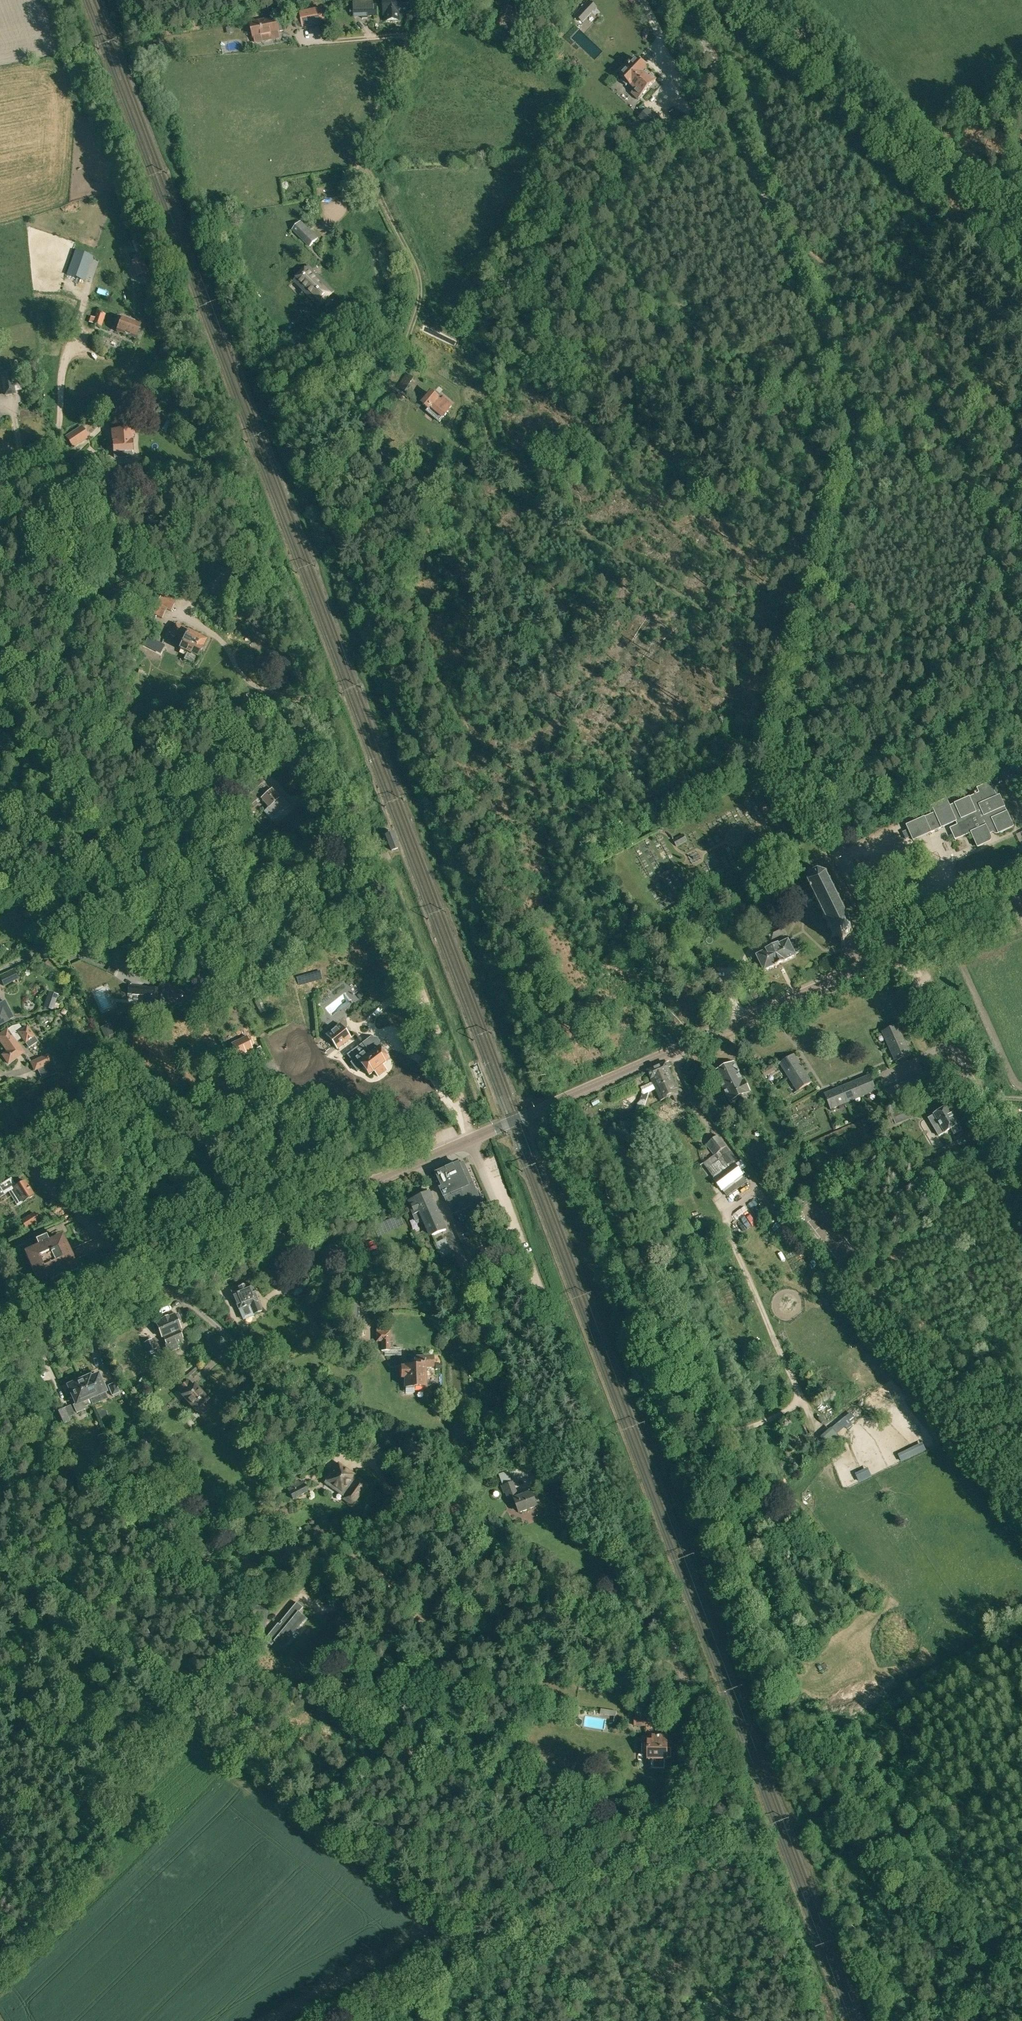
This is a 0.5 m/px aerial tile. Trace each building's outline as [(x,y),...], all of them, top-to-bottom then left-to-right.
[(360,17),(378,16),(377,5),(374,5),(374,0),(360,0),(360,6),(354,6),(354,16),(360,16),(360,17)] [(386,21),(400,20),(399,13),(408,13),(407,0),(390,0),(390,3),(384,4),(384,14),(386,14),(386,21)] [(589,0),(588,0),(584,5),(592,13),(597,8),(589,0)] [(500,18),(516,24),(519,18),(510,14),(512,8),(506,5),(500,18)] [(323,8),(300,13),(303,28),(326,24),(323,8)] [(277,17),(249,22),(253,40),(254,40),(255,44),(280,39),(279,32),(283,31),(281,19),(277,20),(277,17)] [(631,93),(638,100),(656,81),(645,70),(646,69),(636,59),(632,63),(629,60),(623,67),(627,70),(620,77),(621,78),(621,82),(625,86),(629,86),(630,87),(631,86),(635,90),(631,93)] [(648,109),(639,118),(657,135),(665,126),(660,121),(662,120),(654,112),(653,114),(648,109)] [(629,120),(624,125),(628,129),(633,124),(629,120)] [(291,230),(309,248),(318,238),(301,221),(291,230)] [(75,246),(83,246),(82,233),(74,233),(75,246)] [(323,242),(314,243),(315,251),(324,250),(323,242)] [(138,276),(148,272),(142,257),(132,261),(138,276)] [(294,280),(320,306),(335,291),(309,265),(294,280)] [(150,282),(144,285),(147,291),(153,289),(150,282)] [(92,323),(101,326),(105,314),(89,309),(85,321),(92,323)] [(116,331),(136,339),(141,325),(121,318),(121,320),(116,318),(113,326),(118,328),(116,331)] [(1,373),(5,394),(14,393),(10,371),(1,373)] [(402,388),(409,393),(417,381),(410,376),(402,388)] [(427,411),(440,422),(449,411),(448,411),(452,406),(444,399),(444,398),(435,390),(423,404),(429,409),(427,411)] [(110,415),(111,426),(130,424),(129,414),(110,415)] [(73,448),(89,437),(82,427),(82,426),(79,428),(65,437),(73,448)] [(114,453),(115,458),(132,456),(131,451),(131,443),(129,443),(129,437),(134,437),(133,430),(112,431),(114,453)] [(112,596),(114,600),(132,592),(132,590),(130,591),(126,582),(112,589),(115,595),(112,596)] [(148,611),(162,618),(166,609),(170,612),(175,601),(161,595),(157,603),(153,601),(148,611)] [(183,660),(196,666),(200,657),(198,656),(205,641),(189,633),(190,631),(175,623),(170,635),(184,642),(183,644),(180,649),(187,652),(183,660)] [(1021,807),(1021,785),(1012,765),(1004,769),(1021,807)] [(261,779),(239,800),(249,811),(261,799),(269,807),(267,809),(275,817),(276,819),(290,807),(288,805),(281,797),(279,798),(261,779)] [(971,832),(977,847),(990,841),(991,840),(991,838),(991,837),(988,831),(990,830),(992,829),(993,832),(994,833),(995,833),(997,834),(998,833),(1013,826),(999,795),(997,796),(990,782),(977,788),(979,793),(950,806),(946,799),(932,806),(935,812),(906,825),(907,827),(910,834),(913,840),(956,821),(958,825),(972,818),(977,829),(971,832)] [(907,827),(902,829),(905,836),(910,834),(907,827)] [(391,833),(384,835),(390,852),(399,849),(399,848),(393,832),(391,833)] [(673,840),(677,847),(687,841),(683,834),(673,840)] [(95,865),(89,868),(94,877),(99,875),(95,865)] [(843,946),(845,948),(846,947),(845,946),(849,944),(853,942),(854,943),(855,942),(855,940),(856,939),(855,937),(854,938),(852,933),(853,930),(852,928),(854,927),(853,925),(852,926),(848,918),(850,917),(849,916),(847,917),(843,908),(845,908),(844,906),(842,907),(839,899),(840,898),(839,897),(838,898),(834,889),(835,888),(835,887),(833,888),(830,882),(832,881),(831,880),(829,880),(826,874),(828,873),(827,871),(825,873),(819,871),(819,869),(818,869),(818,871),(812,874),(810,873),(809,875),(811,876),(808,881),(806,881),(805,883),(807,883),(808,886),(798,891),(800,895),(798,896),(803,905),(813,900),(813,899),(815,899),(819,907),(817,908),(818,910),(820,909),(824,916),(822,917),(823,919),(825,918),(829,926),(827,927),(828,929),(830,928),(833,935),(831,936),(832,938),(836,936),(836,937),(839,936),(842,944),(841,945),(842,947),(843,946)] [(741,909),(734,913),(739,923),(746,920),(741,909)] [(283,930),(285,935),(293,931),(290,926),(283,930)] [(768,932),(772,941),(786,934),(782,926),(768,932)] [(757,956),(764,972),(796,956),(795,954),(799,952),(800,950),(795,939),(793,939),(789,940),(757,956)] [(58,958),(60,963),(66,960),(63,955),(58,958)] [(116,969),(110,966),(107,971),(114,975),(116,969)] [(14,970),(0,977),(0,980),(3,987),(19,979),(14,970)] [(25,988),(22,981),(8,987),(12,994),(25,988)] [(155,1006),(158,1013),(185,999),(192,997),(162,981),(161,989),(129,985),(128,993),(143,995),(142,1004),(146,1004),(152,1005),(155,1006)] [(49,992),(44,1007),(52,1010),(57,995),(49,992)] [(122,1019),(113,998),(102,1003),(110,1024),(122,1019)] [(255,1001),(260,1013),(265,1011),(260,999),(255,1001)] [(9,1020),(10,1020),(14,1018),(5,1000),(0,1003),(0,1024),(9,1020)] [(367,1009),(372,1006),(369,1000),(364,1003),(367,1009)] [(140,1011),(125,1018),(128,1025),(143,1019),(140,1011)] [(325,1034),(337,1049),(351,1038),(339,1023),(325,1034)] [(38,1041),(35,1036),(27,1025),(22,1028),(19,1024),(11,1026),(6,1031),(0,1035),(0,1040),(8,1051),(3,1055),(8,1063),(24,1053),(17,1042),(21,1039),(24,1043),(28,1048),(38,1041)] [(882,1031),(895,1061),(910,1055),(897,1025),(882,1031)] [(102,1029),(105,1037),(113,1034),(109,1026),(102,1029)] [(253,1050),(246,1037),(232,1044),(238,1057),(253,1050)] [(367,1050),(356,1058),(368,1075),(374,1071),(377,1076),(386,1069),(383,1065),(388,1061),(378,1048),(379,1042),(376,1039),(370,1038),(363,1044),(367,1050)] [(30,1062),(34,1071),(53,1062),(48,1053),(30,1062)] [(780,1063),(797,1091),(811,1082),(794,1054),(780,1063)] [(724,1067),(739,1097),(750,1091),(744,1080),(743,1081),(739,1073),(739,1072),(734,1062),(724,1067)] [(673,1096),(676,1103),(686,1098),(682,1090),(676,1088),(666,1063),(648,1071),(659,1096),(661,1101),(673,1096)] [(775,1070),(772,1065),(761,1072),(764,1076),(775,1070)] [(42,1072),(45,1079),(58,1073),(55,1066),(42,1072)] [(719,1081),(730,1101),(739,1097),(724,1067),(714,1072),(718,1081),(719,1081)] [(921,1074),(925,1082),(930,1080),(927,1072),(921,1074)] [(824,1094),(830,1109),(876,1090),(870,1075),(824,1094)] [(634,1080),(610,1091),(612,1095),(636,1085),(634,1080)] [(636,1105),(634,1111),(642,1114),(648,1096),(642,1094),(640,1100),(636,1105)] [(890,1112),(896,1125),(911,1118),(906,1106),(890,1112)] [(928,1118),(939,1136),(951,1129),(954,1134),(961,1130),(948,1106),(934,1114),(934,1115),(928,1118)] [(706,1168),(723,1190),(743,1175),(726,1153),(728,1151),(725,1147),(726,1146),(718,1135),(706,1144),(714,1156),(715,1155),(715,1156),(704,1164),(707,1167),(706,1168)] [(441,1189),(450,1210),(461,1205),(459,1200),(464,1198),(464,1199),(478,1193),(463,1161),(437,1173),(438,1177),(436,1178),(439,1185),(441,1184),(443,1188),(441,1189)] [(0,1184),(0,1197),(9,1191),(17,1205),(34,1195),(25,1181),(16,1186),(11,1177),(0,1184)] [(750,1199),(756,1196),(754,1190),(748,1193),(750,1199)] [(424,1220),(431,1236),(446,1229),(430,1192),(409,1200),(419,1222),(424,1220)] [(39,1221),(35,1213),(21,1222),(26,1229),(39,1221)] [(454,1225),(459,1238),(463,1236),(470,1233),(465,1221),(454,1225)] [(48,1276),(50,1279),(65,1273),(63,1269),(68,1267),(66,1265),(73,1262),(62,1237),(48,1243),(44,1234),(35,1238),(39,1247),(26,1252),(37,1278),(43,1275),(44,1278),(48,1276)] [(455,1244),(453,1234),(437,1237),(438,1246),(455,1244)] [(468,1257),(472,1255),(463,1236),(459,1238),(468,1257)] [(451,1265),(459,1262),(454,1249),(446,1252),(451,1265)] [(285,1280),(291,1293),(303,1287),(297,1274),(285,1280)] [(239,1310),(243,1320),(254,1315),(253,1314),(262,1310),(251,1284),(231,1292),(239,1310)] [(346,1305),(347,1313),(347,1321),(355,1321),(356,1321),(356,1305),(346,1305)] [(165,1345),(168,1353),(179,1348),(176,1343),(179,1342),(178,1339),(182,1337),(179,1330),(180,1329),(177,1322),(180,1320),(177,1314),(174,1315),(174,1314),(155,1322),(156,1324),(152,1325),(155,1332),(159,1330),(162,1337),(163,1337),(167,1345),(165,1345)] [(322,1331),(318,1322),(312,1325),(316,1334),(322,1331)] [(389,1322),(376,1323),(376,1331),(375,1331),(376,1342),(381,1342),(381,1351),(391,1350),(391,1347),(393,1347),(393,1342),(390,1342),(390,1331),(389,1331),(389,1322)] [(144,1342),(148,1352),(156,1348),(152,1338),(144,1342)] [(405,1377),(405,1392),(414,1392),(414,1386),(425,1386),(425,1377),(427,1377),(426,1367),(431,1367),(431,1358),(415,1358),(415,1367),(402,1367),(402,1377),(405,1377)] [(172,1376),(179,1380),(184,1369),(178,1366),(172,1376)] [(90,1398),(92,1404),(93,1405),(101,1402),(99,1397),(107,1394),(98,1374),(91,1377),(90,1376),(81,1380),(90,1398)] [(85,1407),(92,1404),(90,1398),(81,1380),(68,1386),(76,1404),(73,1405),(76,1414),(86,1409),(85,1407)] [(119,1380),(107,1385),(112,1396),(124,1390),(119,1380)] [(196,1409),(201,1414),(211,1406),(206,1400),(207,1400),(194,1385),(193,1386),(188,1381),(179,1390),(183,1395),(182,1396),(195,1410),(196,1409)] [(125,1392),(117,1396),(122,1407),(130,1403),(125,1392)] [(413,1405),(421,1405),(421,1394),(413,1394),(413,1405)] [(58,1411),(64,1425),(71,1423),(69,1417),(75,1415),(71,1405),(58,1411)] [(221,1419),(216,1414),(210,1419),(209,1417),(204,1420),(211,1428),(221,1419)] [(128,1435),(136,1428),(130,1421),(122,1428),(128,1435)] [(839,1438),(835,1434),(830,1427),(819,1436),(828,1447),(839,1438)] [(228,1439),(234,1446),(247,1435),(241,1428),(228,1439)] [(101,1443),(106,1441),(103,1434),(98,1436),(101,1443)] [(141,1448),(137,1442),(129,1449),(134,1454),(141,1448)] [(343,1499),(352,1505),(366,1484),(357,1478),(356,1479),(352,1476),(353,1475),(338,1464),(324,1484),(333,1490),(334,1487),(341,1492),(342,1491),(346,1494),(343,1499)] [(288,1488),(293,1499),(307,1491),(302,1481),(288,1488)] [(517,1508),(519,1512),(537,1505),(532,1492),(518,1497),(513,1482),(501,1486),(504,1493),(506,1493),(509,1502),(510,1501),(513,1509),(517,1508)] [(359,1517),(363,1512),(366,1514),(377,1501),(367,1493),(352,1512),(359,1517)] [(298,1505),(302,1511),(317,1501),(313,1495),(298,1505)] [(382,1507),(396,1509),(398,1500),(383,1498),(382,1507)] [(271,1645),(274,1642),(283,1649),(293,1636),(292,1635),(306,1618),(298,1612),(302,1607),(296,1602),(280,1622),(281,1623),(279,1625),(277,1623),(264,1640),(271,1645)] [(249,1625),(266,1628),(268,1611),(251,1609),(249,1625)] [(648,1770),(665,1770),(665,1759),(667,1759),(667,1758),(671,1758),(671,1748),(665,1748),(666,1737),(665,1737),(665,1734),(660,1734),(660,1737),(652,1737),(652,1738),(646,1738),(646,1743),(649,1743),(648,1759),(648,1770)]
